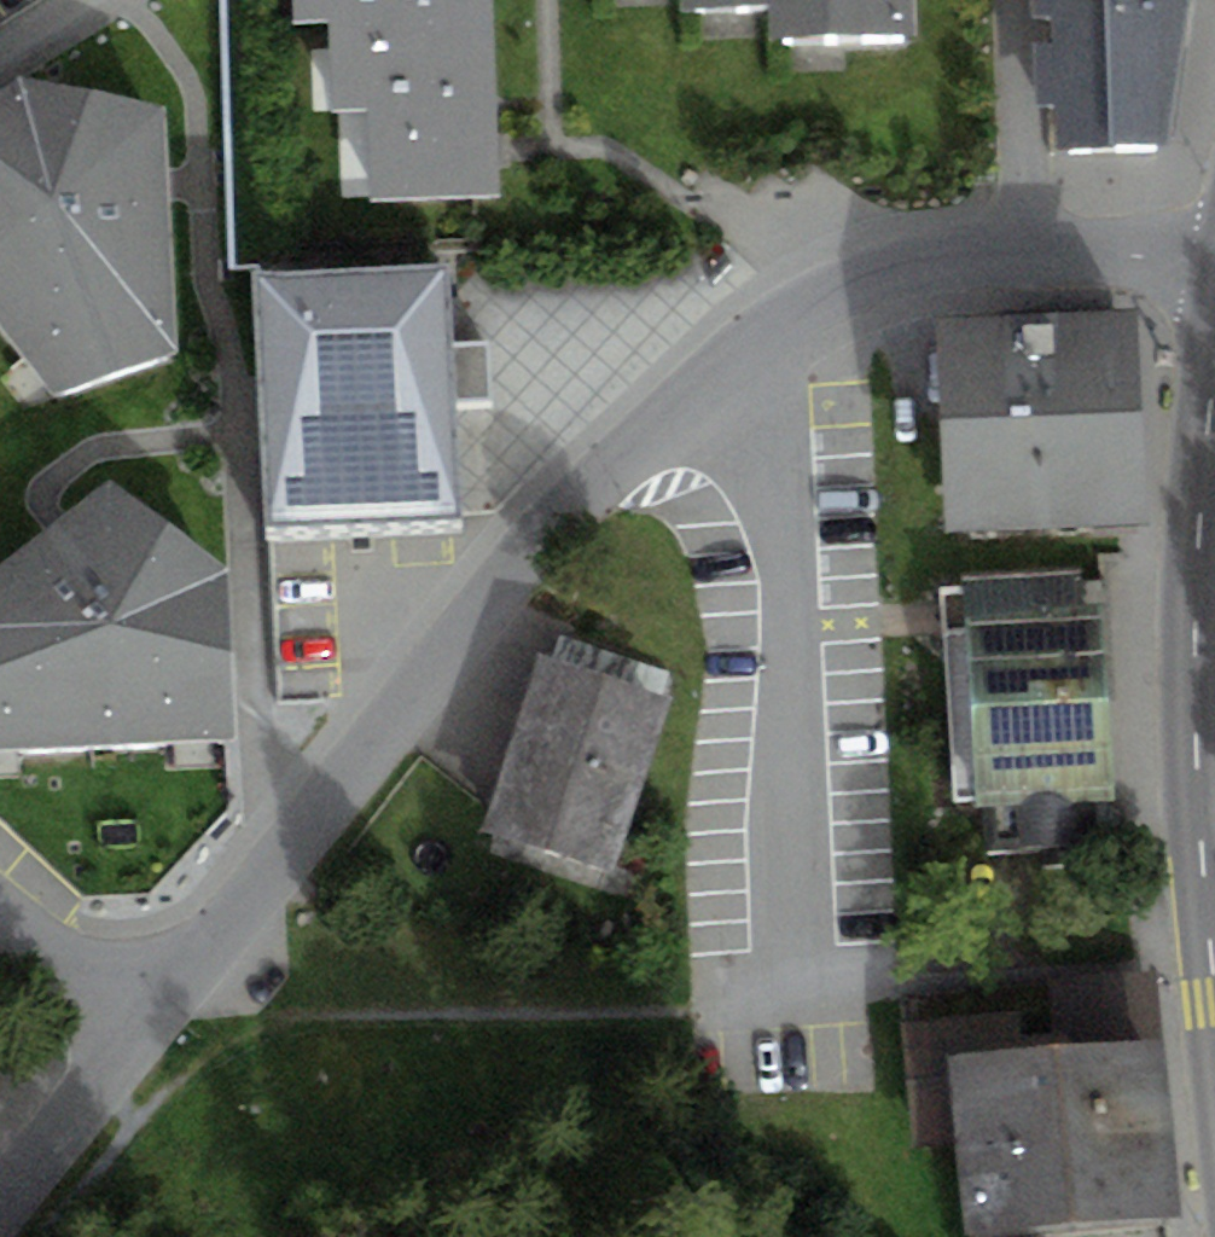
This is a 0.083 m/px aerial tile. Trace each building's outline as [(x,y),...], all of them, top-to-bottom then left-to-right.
[(495,0),(291,0),(292,22),(327,21),(330,107),(370,106),(373,194),(501,190),(495,0)] [(678,8),(766,4),(767,36),(912,30),(910,0),(678,0),(678,8)] [(1166,140),(1186,0),(1033,0),(1036,105),(1054,105),(1056,146),(1166,140)] [(52,390),(175,349),(161,104),(17,72),(0,85),(0,325),(52,390)] [(448,261),(255,270),(268,535),(462,525),(456,401),(493,399),(490,339),(452,341),(448,261)] [(1144,520),(1134,307),(935,316),(945,529),(1144,520)] [(229,570),(107,481),(0,560),(0,746),(231,736),(229,570)] [(1081,565),(961,574),(962,585),(938,587),(941,635),(964,633),(976,806),(985,805),(988,853),(1125,843),(1123,812),(1111,806),(1097,601),(1107,601),(1105,579),(1082,580),(1081,565)] [(587,672),(596,648),(559,635),(550,659),(587,672)] [(596,648),(587,672),(662,698),(670,674),(596,648)] [(540,655),(478,831),(612,878),(674,702),(662,698),(587,672),(550,659),(540,655)] [(905,1101),(952,1097),(964,1233),(1180,1213),(1158,969),(1047,979),(1050,1007),(975,1013),(973,987),(896,994),(905,1101)]
